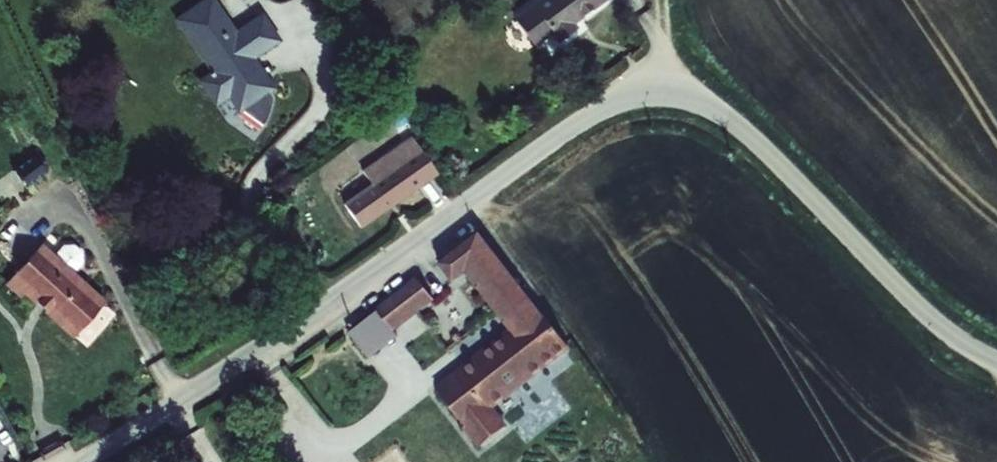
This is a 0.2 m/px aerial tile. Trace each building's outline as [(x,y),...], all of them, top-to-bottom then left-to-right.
[(174,22),(211,74),(198,83),(216,109),(229,101),(239,116),(242,114),(264,129),(269,119),(272,111),(274,104),(274,100),(271,95),(276,91),(255,61),(282,43),(263,14),(237,32),(214,0),(205,0),(174,22)] [(559,46),(580,30),(576,26),(612,0),(542,0),(514,21),(531,43),(549,31),(559,46)] [(399,111),(389,116),(397,131),(407,126),(399,111)] [(361,232),(438,178),(413,139),(363,173),(371,186),(343,204),(361,232)] [(34,158),(13,173),(19,182),(17,183),(21,188),(24,187),(28,190),(45,177),(46,168),(40,160),(34,158)] [(436,385),(466,424),(464,426),(481,448),(509,425),(495,406),(572,352),(481,228),(438,261),(453,280),(466,270),(511,329),(436,385)] [(54,257),(41,246),(4,288),(19,301),(23,297),(35,309),(37,307),(45,315),(44,317),(73,342),(106,304),(74,275),(54,257)] [(63,247),(54,257),(74,275),(84,265),(83,254),(74,247),(63,247)] [(417,275),(376,307),(378,309),(394,330),(436,298),(417,275)] [(394,330),(378,309),(348,331),(369,358),(399,336),(394,330)]
